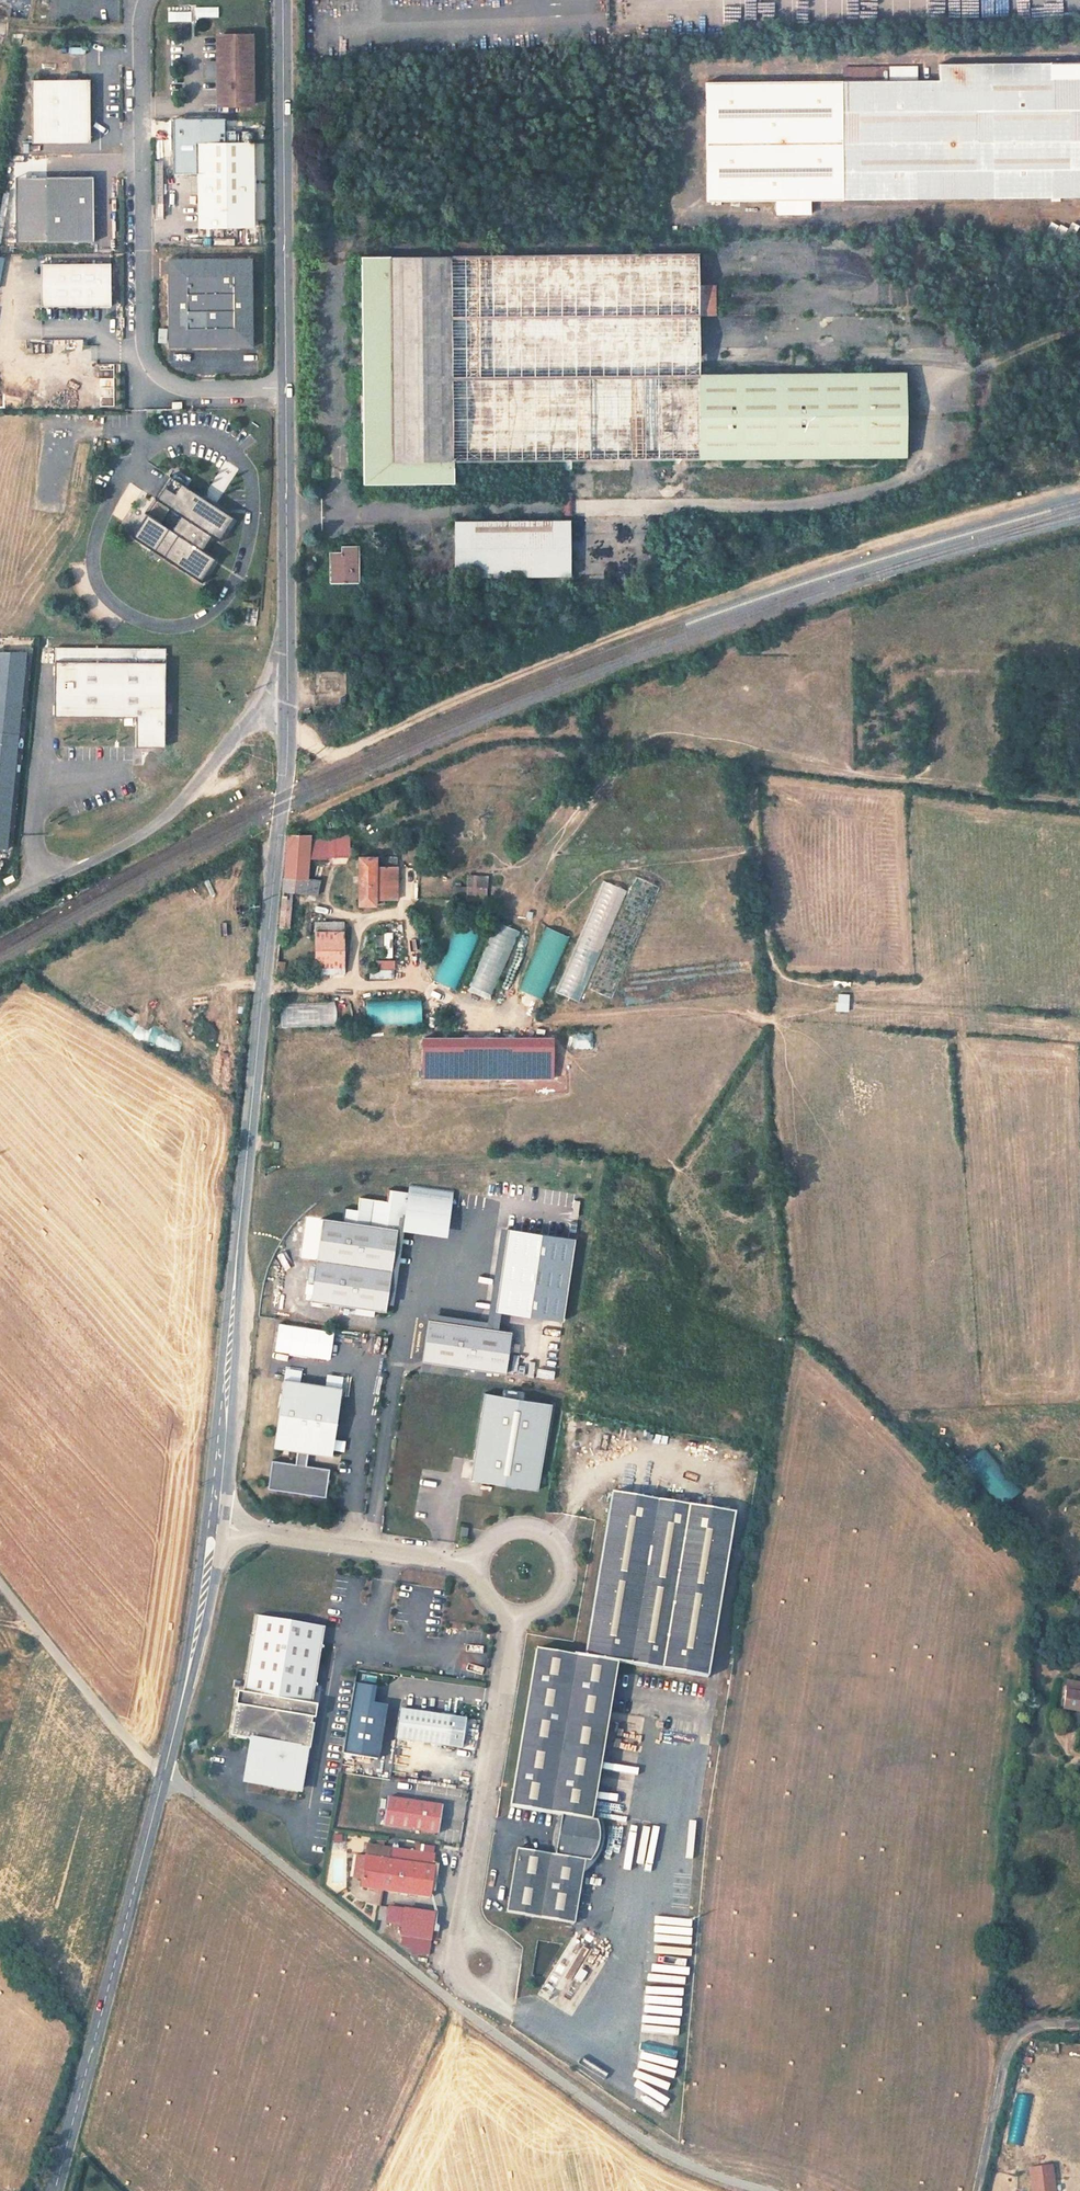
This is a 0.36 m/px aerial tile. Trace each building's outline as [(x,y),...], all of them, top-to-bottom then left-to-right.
[(190,22),(190,10),(167,10),(167,22),(190,22)] [(251,34),(218,35),(218,62),(218,78),(218,104),(252,104),(251,34)] [(218,78),(218,62),(207,62),(207,78),(218,78)] [(842,201),(1079,199),(1079,65),(1049,66),(938,67),(938,82),(916,82),(916,70),(842,70),(843,83),(840,83),(707,84),(708,202),(842,201)] [(90,80),(31,80),(32,144),(91,143),(90,80)] [(348,86),(327,87),(327,99),(348,99),(348,86)] [(241,143),(197,143),(198,227),(254,227),(253,131),(241,131),(241,143)] [(94,177),(47,177),(47,242),(94,242),(94,177)] [(573,461),(618,460),(618,377),(699,375),(698,316),(698,286),(698,257),(389,261),(389,258),(362,258),(364,484),(453,483),(453,462),(561,461),(573,461)] [(252,258),(167,259),(168,348),(239,347),(252,334),(252,258)] [(110,264),(40,264),(41,307),(111,306),(110,264)] [(698,286),(698,316),(714,316),(715,286),(698,286)] [(253,347),(252,334),(239,347),(253,347)] [(699,375),(700,459),(905,457),(903,374),(699,375)] [(618,377),(618,460),(700,459),(699,375),(618,377)] [(573,469),(573,461),(561,461),(561,469),(573,469)] [(234,516),(172,476),(157,499),(182,515),(173,529),(148,513),(133,536),(201,580),(216,557),(202,548),(211,534),(219,539),(234,516)] [(569,520),(454,521),(455,578),(570,577),(569,520)] [(357,547),(339,548),(339,554),(330,555),(330,581),(357,581),(357,547)] [(603,560),(603,569),(626,570),(626,561),(603,560)] [(166,649),(54,647),(53,717),(137,718),(136,748),(150,748),(150,733),(165,733),(166,649)] [(29,655),(0,652),(0,845),(11,846),(29,655)] [(165,733),(150,733),(150,748),(165,748),(165,733)] [(335,879),(309,877),(310,858),(329,859),(330,856),(345,857),(346,838),(291,836),(288,892),(285,913),(283,926),(292,927),(295,892),(333,895),(335,879)] [(402,896),(403,866),(378,867),(378,857),(363,857),(362,904),(387,904),(387,896),(402,896)] [(486,898),(487,875),(466,874),(465,898),(486,898)] [(557,994),(583,1004),(625,889),(599,880),(557,994)] [(497,921),(467,985),(489,996),(519,932),(497,921)] [(433,980),(454,989),(478,931),(457,922),(433,980)] [(346,924),(316,924),(317,974),(346,974),(346,924)] [(543,927),(519,991),(542,999),(566,936),(543,927)] [(391,958),(391,933),(376,933),(376,958),(391,958)] [(367,979),(393,978),(392,960),(374,960),(374,969),(367,969),(367,979)] [(834,1011),(847,1011),(847,994),(834,993),(834,1011)] [(363,1025),(419,1025),(419,1000),(363,1000),(363,1025)] [(280,1028),(335,1025),(334,1003),(279,1006),(280,1028)] [(134,1019),(127,1037),(155,1048),(162,1030),(134,1019)] [(593,1052),(593,1032),(560,1032),(560,1052),(593,1052)] [(406,1237),(407,1229),(448,1236),(454,1201),(413,1194),(412,1199),(391,1196),(389,1208),(362,1203),(360,1215),(346,1213),(344,1226),(324,1223),(310,1305),(384,1318),(398,1236),(406,1237)] [(558,1322),(572,1241),(504,1230),(489,1311),(558,1322)] [(506,1376),(512,1337),(430,1324),(423,1363),(506,1376)] [(327,1462),(339,1393),(281,1383),(269,1452),(293,1456),(291,1468),(267,1464),(262,1493),(320,1503),(325,1475),(302,1470),(304,1458),(327,1462)] [(537,1494),(552,1408),(484,1396),(469,1483),(537,1494)] [(980,1449),(962,1465),(1001,1506),(1018,1490),(980,1449)] [(706,1681),(733,1516),(610,1497),(582,1662),(706,1681)] [(314,1709),(327,1633),(257,1621),(245,1697),(239,1696),(232,1740),(242,1742),(235,1786),(298,1796),(303,1764),(300,1764),(302,1752),(311,1754),(318,1710),(314,1709)] [(588,1828),(615,1669),(706,1683),(706,1681),(582,1662),(534,1654),(507,1813),(558,1822),(552,1863),(511,1857),(501,1917),(571,1928),(581,1869),(586,1870),(590,1865),(593,1857),(595,1850),(595,1842),(594,1832),(593,1829),(588,1828)] [(457,1661),(456,1668),(473,1671),(474,1663),(457,1661)] [(374,1687),(355,1683),(343,1755),(378,1761),(387,1707),(371,1705),(374,1687)] [(1065,1686),(1060,1711),(1079,1714),(1079,1687),(1065,1686)] [(460,1750),(463,1721),(397,1712),(394,1741),(460,1750)] [(437,1833),(440,1809),(387,1800),(383,1825),(437,1833)] [(432,1898),(436,1868),(434,1867),(435,1855),(370,1847),(365,1888),(432,1898)] [(433,1940),(437,1913),(407,1909),(403,1936),(433,1940)] [(571,1937),(553,1973),(549,1971),(537,1995),(557,2005),(571,1977),(570,1977),(580,1956),(585,1958),(591,1946),(571,1937)] [(577,1969),(572,1980),(580,1983),(585,1972),(577,1969)] [(1028,2170),(1030,2190),(1053,2190),(1050,2167),(1028,2170)]
